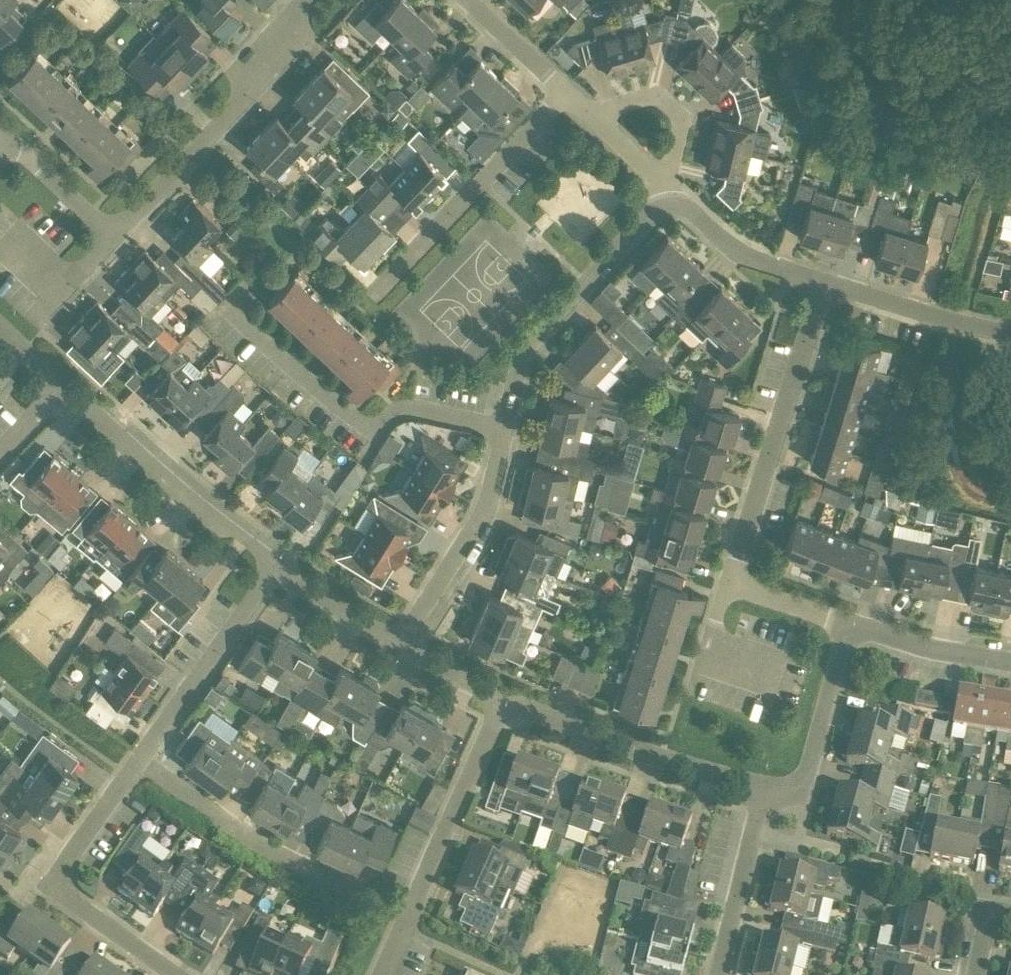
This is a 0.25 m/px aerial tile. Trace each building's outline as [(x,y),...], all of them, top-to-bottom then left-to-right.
[(21,20),(5,5),(10,0),(0,0),(0,43),(21,20)] [(197,5),(225,32),(241,16),(229,5),(234,0),(202,0),(197,5)] [(281,0),(265,0),(272,8),(281,0)] [(418,11),(407,0),(393,0),(381,13),(372,5),(355,23),(372,40),(383,28),(393,37),(418,11)] [(526,10),(536,0),(515,0),(526,10)] [(671,40),(676,17),(664,14),(663,16),(635,24),(628,0),(612,0),(617,17),(620,29),(631,67),(655,60),(649,41),(660,37),(671,40)] [(418,11),(393,37),(401,45),(388,59),(407,77),(432,50),(422,41),(435,27),(434,26),(438,21),(422,7),(418,11)] [(164,44),(194,72),(206,59),(206,55),(205,53),(206,52),(190,37),(198,28),(180,11),(171,20),(156,36),(158,38),(164,44)] [(620,29),(617,17),(593,24),(597,36),(577,41),(575,39),(566,48),(584,65),(592,56),(603,53),(609,74),(631,67),(620,29)] [(688,19),(676,17),(671,40),(681,42),(690,50),(676,65),(694,82),(721,53),(712,45),(716,41),(718,33),(716,27),(711,22),(704,20),(697,22),(692,27),(687,23),(688,19)] [(143,54),(140,52),(129,64),(148,82),(159,70),(175,85),(177,84),(178,85),(182,85),(194,72),(164,44),(158,38),(143,54)] [(736,103),(759,96),(755,84),(753,85),(741,73),(745,68),(744,54),(731,42),(721,53),(694,82),(711,98),(725,83),(733,91),(736,103)] [(29,89),(54,63),(38,47),(9,79),(10,80),(14,75),(29,89)] [(472,102),(497,75),(479,57),(466,71),(455,60),(429,87),(450,107),(463,93),(472,102)] [(45,104),(70,78),(54,63),(29,89),(45,104)] [(307,81),(344,116),(369,90),(349,71),(340,80),(324,64),(307,81)] [(500,77),(497,75),(472,102),(471,101),(465,108),(477,119),(471,124),(491,143),(494,146),(520,119),(505,105),(517,92),(516,92),(520,89),(503,74),(500,77)] [(61,119),(86,92),(70,78),(45,104),(61,119)] [(321,141),(344,116),(307,81),(293,97),(305,108),(309,113),(301,122),(321,141)] [(405,105),(417,94),(408,84),(396,95),(405,105)] [(76,134),(102,107),(86,92),(61,119),(76,134)] [(711,143),(750,153),(750,152),(765,156),(771,131),(756,128),(760,108),(763,108),(759,96),(736,103),(740,114),(738,123),(717,118),(711,143)] [(92,149),(118,122),(102,107),(76,134),(92,149)] [(293,130),(289,126),(276,114),(260,131),(287,157),(296,148),(305,157),(321,141),(301,122),(293,130)] [(118,122),(92,149),(98,155),(87,167),(97,177),(114,159),(121,166),(142,145),(118,122)] [(418,150),(403,166),(430,192),(446,174),(437,166),(447,156),(418,128),(407,140),(418,150)] [(273,172),(287,157),(260,131),(246,147),(258,158),(250,168),(274,191),(282,181),(273,172)] [(740,195),(750,153),(711,143),(706,165),(727,170),(724,181),(716,190),(733,206),(742,197),(740,195)] [(415,207),(430,192),(403,166),(389,182),(374,167),(362,180),(366,184),(390,207),(402,195),(415,207)] [(819,244),(835,194),(815,188),(816,185),(799,180),(793,199),(809,204),(798,237),(819,244)] [(380,218),(390,207),(366,184),(354,197),(356,198),(350,204),(347,201),(339,210),(350,220),(349,220),(378,247),(393,230),(380,218)] [(872,214),(879,193),(867,189),(863,203),(835,194),(819,244),(841,251),(851,217),(867,222),(870,213),(872,214)] [(292,216),(304,204),(291,191),(279,203),(292,216)] [(895,268),(905,235),(894,231),(898,218),(887,214),(892,197),(879,193),(872,214),(882,217),(879,226),(883,227),(873,261),(895,268)] [(178,213),(205,238),(220,223),(193,197),(178,213)] [(940,236),(951,201),(938,197),(928,232),(940,236)] [(218,299),(227,289),(198,262),(213,246),(205,238),(178,213),(177,214),(185,221),(170,237),(196,262),(188,271),(218,299)] [(363,262),(378,247),(349,220),(342,228),(334,220),(327,217),(322,221),(310,233),(332,255),(343,243),(363,262)] [(641,263),(642,264),(638,269),(646,276),(639,283),(647,291),(654,284),(685,251),(668,234),(641,263)] [(905,235),(895,268),(916,275),(926,242),(905,235)] [(177,261),(177,262),(169,271),(145,248),(129,265),(164,298),(179,282),(191,294),(192,293),(208,309),(218,299),(188,271),(177,261)] [(674,316),(692,297),(682,287),(702,267),(685,251),(654,284),(664,293),(657,301),(674,316)] [(150,313),(164,298),(129,265),(114,281),(145,309),(136,319),(154,336),(164,325),(150,313)] [(284,315),(314,284),(298,269),(269,300),(284,315)] [(314,284),(284,315),(300,330),(330,299),(323,293),(314,284)] [(702,338),(737,300),(721,284),(701,305),(692,297),(674,316),(684,325),(686,323),(702,338)] [(154,336),(136,319),(127,328),(97,299),(81,316),(116,349),(131,333),(144,346),(154,336)] [(346,314),(330,300),(330,299),(300,330),(316,345),(346,314)] [(737,300),(702,338),(707,333),(722,348),(716,354),(726,363),(750,337),(741,328),(753,315),(737,300)] [(615,302),(604,314),(616,326),(628,313),(615,302)] [(332,360),(361,329),(346,314),(316,345),(332,360)] [(102,364),(116,349),(81,316),(66,332),(92,356),(83,365),(101,381),(110,371),(102,364)] [(581,339),(606,363),(621,347),(596,323),(581,339)] [(219,346),(218,328),(195,330),(197,349),(209,348),(210,370),(236,367),(234,345),(219,346)] [(348,375),(377,344),(361,329),(332,360),(348,375)] [(872,368),(873,367),(879,347),(847,337),(843,350),(836,348),(834,356),(872,368)] [(606,363),(581,339),(565,355),(584,372),(571,386),(571,388),(600,396),(610,397),(611,394),(606,388),(618,375),(606,363)] [(377,344),(348,375),(354,380),(346,388),(356,398),(373,380),(381,388),(401,366),(377,344)] [(144,396),(161,411),(186,384),(185,383),(175,373),(188,359),(173,346),(154,366),(163,375),(144,396)] [(653,346),(646,354),(664,371),(668,374),(675,367),(653,346)] [(656,380),(664,371),(646,354),(638,347),(630,356),(656,380)] [(899,377),(915,381),(917,372),(921,359),(908,355),(904,368),(902,368),(899,377)] [(866,388),(872,368),(834,356),(831,366),(837,368),(834,379),(866,389),(866,388)] [(241,386),(256,372),(244,360),(229,373),(241,386)] [(230,386),(230,385),(220,376),(213,382),(208,383),(205,386),(193,375),(185,383),(186,384),(161,411),(177,426),(205,395),(214,404),(230,386)] [(699,426),(709,429),(733,437),(740,415),(719,408),(726,384),(701,376),(693,402),(705,406),(699,426)] [(912,388),(915,381),(899,377),(897,383),(912,388)] [(859,409),(866,389),(834,379),(830,392),(824,390),(822,398),(859,409)] [(237,429),(244,421),(233,411),(243,398),(244,391),(233,382),(230,385),(230,386),(214,404),(222,411),(203,435),(219,449),(220,449),(237,429)] [(633,403),(610,397),(600,396),(571,388),(565,387),(562,398),(550,395),(550,397),(543,397),(539,413),(545,416),(545,417),(579,425),(579,427),(593,430),(596,412),(629,420),(633,403)] [(908,401),(911,392),(895,387),(892,396),(908,401)] [(853,430),(859,409),(822,398),(818,408),(824,410),(821,420),(853,430)] [(887,418),(902,423),(904,414),(889,409),(887,418)] [(294,437),(304,426),(307,421),(296,412),(283,428),(294,437)] [(709,429),(699,426),(666,416),(661,432),(665,440),(688,447),(685,458),(699,463),(719,469),(726,446),(706,440),(709,429)] [(577,437),(579,427),(579,425),(545,417),(540,439),(564,444),(560,458),(594,466),(597,453),(587,450),(589,440),(577,437)] [(899,430),(902,423),(887,418),(885,425),(899,430)] [(846,452),(853,430),(821,420),(818,433),(811,431),(808,440),(846,452)] [(220,449),(219,449),(212,457),(230,472),(250,448),(260,456),(279,434),(268,424),(253,442),(237,429),(220,449)] [(414,469),(449,491),(455,481),(450,478),(457,468),(453,465),(459,454),(422,431),(421,432),(425,450),(414,469)] [(840,472),(846,452),(808,440),(805,449),(812,451),(808,462),(840,472)] [(874,460),(889,465),(894,447),(880,442),(874,460)] [(303,480),(303,481),(312,469),(296,457),(298,454),(284,443),(262,473),(272,481),(265,491),(284,505),(281,509),(282,509),(303,480)] [(36,510),(71,468),(53,453),(38,471),(29,464),(22,472),(18,469),(9,480),(23,492),(20,496),(21,503),(29,510),(36,510)] [(699,463),(685,458),(672,454),(668,467),(681,471),(674,492),(689,496),(709,502),(716,480),(696,473),(699,463)] [(591,479),(594,466),(560,458),(558,469),(534,463),(533,466),(526,466),(522,483),(574,496),(579,476),(591,479)] [(889,465),(874,460),(864,490),(866,491),(859,512),(875,518),(880,504),(876,502),(879,495),(887,471),(889,465)] [(71,468),(36,510),(37,510),(62,531),(67,524),(69,526),(97,492),(87,484),(88,483),(71,468)] [(616,473),(616,471),(606,468),(603,482),(613,485),(616,473)] [(438,508),(449,491),(413,469),(401,489),(383,494),(411,511),(417,501),(432,510),(435,506),(438,508)] [(320,493),(303,481),(303,480),(282,509),(301,524),(310,512),(321,520),(340,493),(327,483),(320,493)] [(569,518),(574,496),(522,483),(517,502),(524,506),(523,507),(547,512),(544,525),(578,534),(581,521),(569,518)] [(818,497),(826,499),(831,486),(824,483),(818,497)] [(689,496),(674,492),(654,485),(650,498),(657,500),(651,520),(699,535),(706,513),(685,507),(689,496)] [(831,486),(826,499),(834,502),(839,489),(831,486)] [(95,556),(128,516),(110,502),(101,494),(74,526),(84,534),(76,543),(94,557),(95,556)] [(377,512),(366,531),(401,553),(407,543),(405,541),(409,533),(401,528),(409,515),(373,494),(377,512)] [(933,521),(937,504),(920,499),(915,517),(933,521)] [(123,580),(139,561),(127,552),(145,531),(128,516),(95,556),(123,580)] [(613,541),(618,522),(605,518),(600,538),(613,541)] [(803,564),(816,527),(795,519),(784,550),(796,554),(793,561),(803,564)] [(692,556),(699,535),(651,520),(644,541),(638,539),(634,551),(667,561),(671,550),(692,556)] [(592,522),(588,537),(598,539),(602,524),(592,522)] [(5,578),(11,566),(28,549),(0,523),(0,574),(5,578)] [(825,565),(836,534),(816,527),(803,564),(811,567),(813,560),(825,565)] [(501,550),(542,568),(557,575),(570,543),(539,529),(535,539),(516,531),(515,534),(508,534),(501,550)] [(395,563),(401,553),(366,531),(354,550),(336,554),(335,555),(369,577),(376,565),(384,570),(390,560),(395,563)] [(920,591),(930,541),(892,533),(888,553),(886,564),(896,566),(897,562),(903,563),(898,586),(920,591)] [(843,579),(856,541),(836,534),(825,565),(837,569),(835,576),(843,579)] [(989,612),(997,572),(975,567),(982,537),(969,535),(968,542),(967,542),(959,583),(971,586),(968,601),(970,602),(970,605),(972,608),(989,612)] [(959,583),(967,542),(956,540),(952,542),(952,546),(930,541),(920,591),(942,596),(945,581),(959,583)] [(60,541),(46,556),(54,563),(61,555),(67,548),(60,541)] [(888,553),(856,541),(843,579),(851,582),(854,575),(866,579),(872,563),(885,569),(886,564),(888,553)] [(142,578),(160,593),(185,564),(166,548),(162,553),(153,545),(139,561),(123,580),(122,581),(131,589),(142,578)] [(518,596),(542,606),(555,612),(560,601),(543,594),(545,590),(540,580),(537,579),(542,568),(501,550),(494,565),(499,571),(498,574),(522,584),(518,596)] [(39,556),(33,563),(39,569),(36,573),(44,580),(54,570),(39,556)] [(186,600),(203,579),(185,564),(160,593),(150,605),(178,628),(195,607),(186,600)] [(651,602),(681,611),(683,603),(699,608),(704,595),(680,588),(684,577),(656,569),(652,579),(658,581),(651,602)] [(997,572),(989,612),(1005,615),(1008,613),(1009,610),(1010,610),(1010,574),(997,572)] [(81,574),(72,584),(86,595),(94,585),(81,574)] [(542,606),(518,596),(514,605),(489,594),(479,616),(528,637),(542,606)] [(674,632),(681,611),(651,602),(644,622),(674,632)] [(139,611),(127,620),(135,631),(147,622),(139,611)] [(523,649),(528,637),(479,616),(470,639),(503,653),(502,654),(522,662),(527,651),(523,649)] [(668,653),(674,632),(644,622),(638,643),(668,653)] [(114,671),(143,692),(157,673),(144,664),(152,653),(115,627),(104,641),(124,656),(114,671)] [(272,686),(297,642),(278,631),(266,653),(251,644),(238,667),(272,686)] [(304,676),(310,665),(317,653),(297,642),(272,686),(282,692),(291,697),(291,698),(303,705),(316,682),(304,676)] [(661,674),(668,653),(638,643),(631,664),(661,674)] [(655,694),(661,674),(631,664),(625,685),(655,694)] [(589,665),(579,687),(590,692),(600,670),(589,665)] [(343,708),(360,678),(341,667),(334,678),(328,689),(316,682),(303,705),(334,723),(343,708)] [(143,692),(114,671),(101,688),(94,683),(87,693),(94,698),(85,711),(105,725),(114,713),(107,708),(114,698),(131,710),(143,692)] [(367,739),(377,721),(365,714),(379,689),(375,686),(378,681),(365,674),(362,679),(360,678),(343,708),(355,715),(353,718),(352,735),(364,743),(367,739)] [(223,693),(211,684),(203,696),(215,704),(223,693)] [(649,714),(655,694),(625,685),(618,706),(654,717),(654,716),(649,714)] [(973,749),(982,696),(960,692),(954,728),(965,730),(963,747),(973,749)] [(0,748),(28,717),(1,693),(0,694),(0,748)] [(938,711),(940,697),(916,693),(914,707),(938,711)] [(997,734),(1003,699),(982,696),(973,749),(982,750),(984,732),(997,734)] [(1003,699),(997,734),(1008,736),(1005,754),(1010,755),(1010,701),(1003,699)] [(406,744),(426,708),(413,701),(409,703),(408,705),(403,702),(389,728),(377,721),(367,739),(380,747),(393,742),(395,738),(406,744)] [(242,720),(273,742),(283,729),(252,707),(242,720)] [(426,708),(406,744),(415,749),(410,758),(434,772),(446,750),(432,742),(442,724),(437,722),(439,719),(437,715),(426,708)] [(852,740),(902,754),(905,742),(906,742),(913,718),(887,711),(884,724),(858,717),(857,720),(852,719),(847,737),(853,738),(852,740)] [(223,750),(230,739),(219,732),(199,717),(185,736),(198,746),(184,765),(202,778),(223,750)] [(935,723),(933,732),(945,735),(947,727),(935,723)] [(20,763),(63,794),(78,774),(55,758),(63,746),(43,731),(20,763)] [(248,780),(261,761),(263,759),(232,737),(230,739),(223,750),(202,778),(220,791),(235,770),(248,779),(248,780)] [(847,760),(846,763),(872,770),(868,783),(892,790),(902,754),(888,750),(852,740),(852,741),(847,740),(841,759),(847,760)] [(63,794),(20,763),(11,757),(0,772),(0,796),(16,808),(25,814),(34,803),(49,814),(63,794)] [(521,815),(538,766),(517,759),(509,783),(497,779),(485,811),(498,816),(499,812),(520,819),(521,815)] [(268,819),(286,789),(275,783),(281,772),(261,761),(248,780),(261,788),(249,808),(251,816),(260,822),(267,819),(268,819)] [(551,835),(563,802),(551,797),(559,774),(538,766),(521,815),(542,822),(539,830),(551,835)] [(322,796),(327,784),(308,771),(300,785),(303,787),(297,796),(286,789),(268,819),(287,831),(298,813),(311,821),(322,796)] [(575,806),(563,802),(551,835),(564,839),(567,829),(588,836),(593,822),(604,789),(583,782),(575,806)] [(886,814),(892,790),(868,783),(865,796),(838,789),(832,812),(869,822),(872,810),(886,814)] [(993,830),(1000,787),(987,785),(980,828),(993,830)] [(1009,810),(1010,795),(1010,789),(1000,787),(993,830),(1004,832),(997,871),(1010,873),(1010,811),(1009,810)] [(617,857),(629,825),(617,821),(626,797),(604,789),(593,822),(604,826),(599,840),(609,843),(605,853),(617,857)] [(338,803),(322,796),(311,821),(312,822),(312,821),(326,827),(317,848),(320,857),(334,863),(351,826),(351,825),(341,821),(344,814),(338,803)] [(950,862),(958,827),(937,823),(942,800),(930,797),(921,830),(934,833),(928,857),(950,862)] [(7,849),(20,829),(13,824),(20,814),(0,800),(0,844),(7,849)] [(659,845),(670,812),(650,805),(641,829),(629,825),(617,857),(630,862),(633,852),(643,855),(648,841),(659,845)] [(374,844),(387,850),(396,830),(356,812),(351,825),(351,826),(334,863),(348,869),(355,866),(357,867),(363,853),(366,854),(370,852),(374,844)] [(670,812),(659,845),(670,849),(665,862),(676,866),(692,820),(670,812)] [(866,834),(869,822),(832,812),(826,836),(876,849),(879,838),(866,834)] [(958,827),(950,862),(972,866),(980,832),(958,827)] [(136,905),(164,865),(142,850),(149,840),(136,831),(122,850),(139,862),(117,892),(136,905)] [(914,859),(920,835),(905,832),(899,855),(914,859)] [(459,871),(500,889),(509,893),(513,895),(528,862),(524,860),(527,853),(504,843),(501,850),(480,841),(475,853),(474,852),(472,856),(469,855),(466,856),(459,871)] [(223,855),(217,851),(210,861),(216,865),(223,855)] [(187,893),(202,872),(184,859),(174,873),(164,865),(136,905),(154,917),(176,886),(187,893)] [(808,899),(808,898),(811,888),(824,891),(826,881),(836,884),(839,872),(805,863),(803,874),(780,868),(774,890),(774,891),(808,899)] [(682,903),(690,870),(677,865),(666,897),(678,902),(682,903)] [(495,926),(509,893),(500,889),(459,871),(452,886),(454,889),(457,891),(456,894),(476,902),(470,915),(475,917),(470,929),(490,938),(495,926)] [(195,943),(219,902),(210,897),(219,884),(202,872),(187,893),(196,898),(176,932),(195,943)] [(882,912),(887,887),(882,886),(873,896),(862,894),(856,922),(868,924),(871,910),(882,912)] [(636,888),(632,901),(641,904),(645,891),(636,888)] [(822,901),(808,898),(808,899),(774,891),(774,890),(767,891),(764,906),(770,909),(769,912),(795,918),(794,921),(806,924),(803,935),(837,944),(837,942),(848,945),(851,933),(817,924),(822,901)] [(652,944),(688,953),(690,944),(698,946),(699,944),(697,944),(700,932),(672,925),(678,902),(666,897),(653,893),(650,905),(647,904),(638,940),(652,944)] [(219,902),(195,943),(214,955),(232,925),(242,931),(254,912),(242,905),(237,913),(232,910),(227,919),(215,912),(220,903),(219,902)] [(943,920),(944,918),(908,910),(903,932),(903,933),(939,940),(939,939),(946,939),(950,923),(943,920)] [(50,929),(28,914),(13,936),(2,928),(0,931),(0,955),(8,960),(16,948),(29,958),(50,929)] [(289,939),(288,939),(286,944),(266,935),(272,922),(259,917),(249,940),(261,945),(249,973),(254,974),(273,974),(289,939)] [(29,958),(40,965),(32,974),(64,974),(66,973),(55,966),(71,944),(50,929),(29,958)] [(868,958),(908,966),(910,956),(934,961),(934,960),(942,959),(945,944),(939,941),(939,940),(903,933),(903,932),(894,929),(890,945),(878,942),(875,952),(869,951),(868,958)] [(273,974),(274,974),(275,974),(302,974),(308,960),(330,969),(344,939),(328,932),(322,946),(306,939),(303,945),(289,939),(273,974)] [(834,954),(837,944),(803,935),(800,946),(834,954)] [(520,959),(525,948),(504,938),(499,949),(520,959)] [(757,961),(791,969),(796,947),(762,939),(762,940),(756,940),(752,955),(757,958),(757,961)] [(652,944),(647,966),(636,963),(634,972),(645,974),(660,974),(661,969),(682,974),(688,953),(652,944)] [(908,966),(868,958),(866,967),(872,968),(872,970),(874,970),(873,974),(906,974),(908,966)] [(115,974),(115,969),(104,961),(98,963),(95,961),(85,974),(115,974)] [(791,969),(757,961),(756,961),(751,961),(747,974),(790,974),(791,969)]
